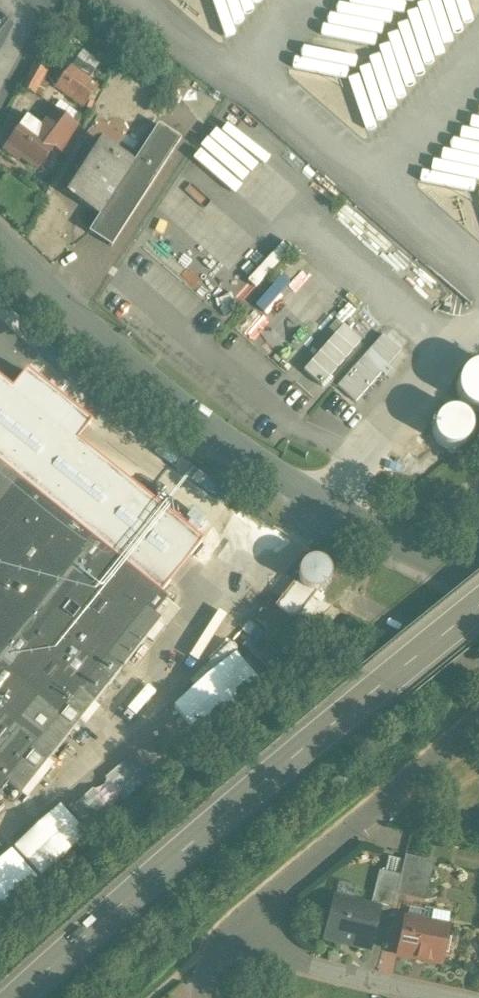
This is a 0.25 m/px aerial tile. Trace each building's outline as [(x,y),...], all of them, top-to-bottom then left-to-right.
[(71,66),(55,87),(83,107),(99,86),(88,78),(99,63),(82,51),(71,66)] [(34,65),(21,87),(35,94),(47,72),(34,65)] [(54,110),(37,132),(53,144),(70,122),(54,110)] [(37,132),(24,122),(6,146),(37,169),(55,145),(53,144),(37,132)] [(100,216),(89,233),(112,247),(181,140),(158,126),(100,216)] [(128,171),(89,148),(60,193),(62,194),(64,190),(78,198),(76,202),(100,216),(128,171)] [(237,319),(318,393),(357,351),(276,277),(237,319)] [(383,337),(336,391),(357,409),(404,355),(383,337)] [(0,369),(0,468),(159,594),(198,545),(73,445),(78,439),(15,389),(19,384),(0,369)] [(0,468),(0,794),(80,695),(93,705),(160,622),(154,617),(167,601),(159,594),(0,468)] [(303,589),(308,592),(313,593),(316,592),(317,592),(318,592),(319,592),(323,590),(327,587),(329,582),(330,577),(329,571),(327,566),(323,563),(317,560),(312,560),(306,562),(302,565),(299,570),(297,575),(297,578),(298,580),(300,585),(303,589)] [(298,580),(297,578),(274,607),(285,616),(293,622),(298,615),(316,592),(313,593),(308,592),(303,589),(300,585),(298,580)] [(316,592),(298,615),(306,621),(324,598),(317,592),(316,592)] [(285,616),(274,607),(270,603),(256,620),(271,633),(285,616)] [(429,861),(405,855),(400,875),(400,876),(397,890),(420,896),(429,861)] [(400,876),(379,871),(371,902),(392,907),(397,890),(400,876)] [(379,910),(335,899),(325,938),(370,949),(379,910)] [(449,927),(406,918),(398,955),(441,964),(449,927)]
